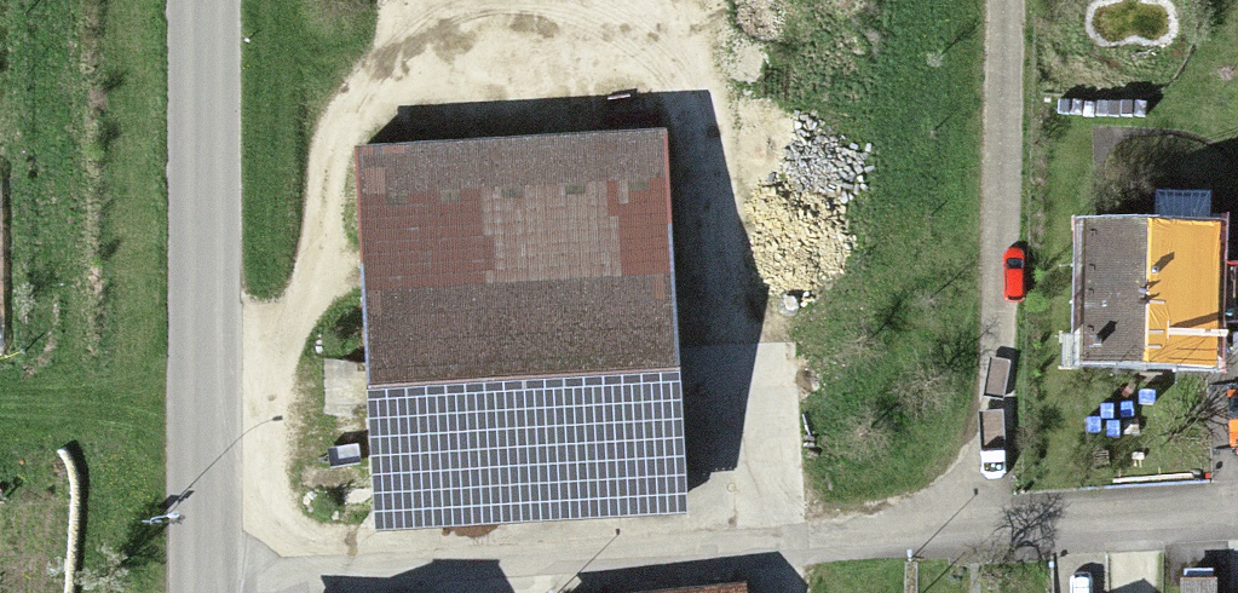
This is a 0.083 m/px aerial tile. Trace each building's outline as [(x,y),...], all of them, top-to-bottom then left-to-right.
[(371,159),(372,527),(666,526),(665,158),(371,159)] [(1085,231),(1073,355),(1207,368),(1219,243),(1085,231)]
